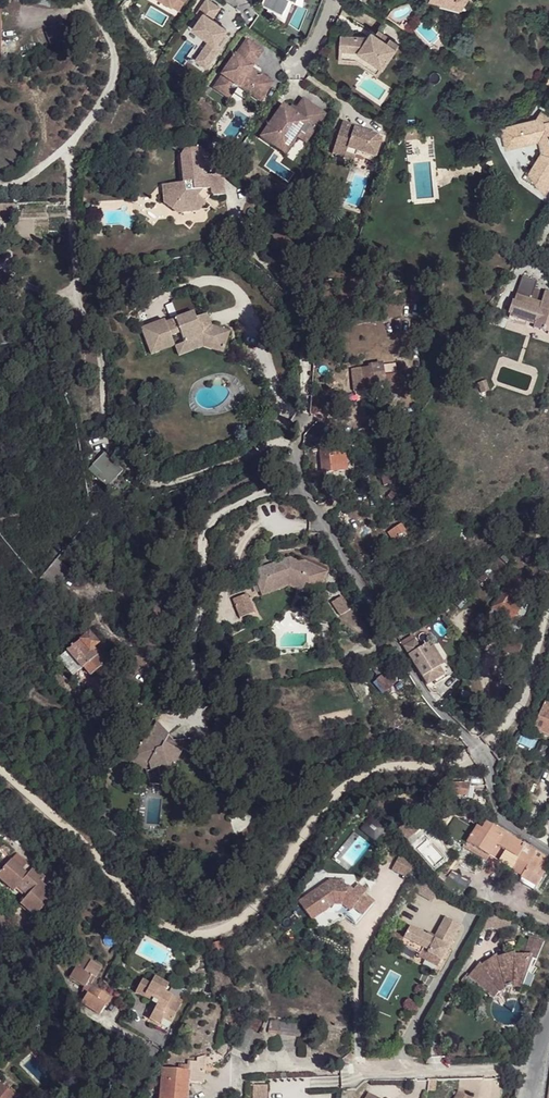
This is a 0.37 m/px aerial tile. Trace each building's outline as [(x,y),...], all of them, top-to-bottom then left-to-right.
[(180,11),(186,0),(160,0),(180,11)] [(221,8),(209,0),(207,0),(197,14),(198,15),(195,18),(199,21),(193,30),(209,42),(196,61),(207,69),(230,36),(225,33),(227,30),(223,28),(221,30),(217,27),(219,24),(213,20),(221,8)] [(262,5),(283,16),(291,0),(265,0),(262,5)] [(430,2),(440,7),(444,5),(455,11),(459,9),(459,8),(467,12),(472,0),(431,0),(430,2)] [(367,37),(343,35),(342,51),(361,52),(385,69),(401,45),(380,31),(377,35),(374,33),(370,39),(367,37)] [(262,52),(248,43),(237,58),(236,58),(222,78),(223,78),(215,90),(226,98),(235,86),(239,89),(240,88),(243,84),(253,91),(250,96),(261,103),(273,85),(262,78),(258,79),(258,76),(252,72),(253,70),(251,68),(262,52)] [(361,52),(342,51),(341,62),(361,64),(380,77),(385,69),(361,52)] [(253,91),(243,84),(240,88),(250,96),(253,91)] [(235,86),(226,98),(231,101),(239,89),(235,86)] [(326,117),(303,101),(294,115),(308,125),(316,131),(326,117)] [(294,115),(283,108),(260,140),(273,149),(279,141),(291,149),(297,140),(308,125),(294,115)] [(544,111),(538,121),(512,125),(514,140),(528,138),(529,145),(541,143),(543,154),(540,154),(527,177),(535,181),(545,194),(548,187),(548,114),(544,111)] [(356,128),(344,123),(333,156),(345,160),(348,151),(358,154),(376,160),(383,140),(355,131),(356,128)] [(408,133),(424,131),(423,123),(407,125),(408,133)] [(316,131),(308,125),(297,140),(306,146),(316,131)] [(508,149),(529,145),(528,138),(514,140),(512,125),(504,127),(508,149)] [(279,141),(273,149),(285,157),(291,149),(279,141)] [(204,177),(203,177),(200,149),(185,150),(182,156),(183,184),(184,184),(193,183),(194,182),(194,179),(204,177)] [(358,154),(348,151),(345,160),(355,163),(358,154)] [(223,175),(209,176),(211,190),(212,195),(212,196),(225,195),(223,175)] [(209,176),(203,177),(204,177),(204,185),(194,185),(193,183),(184,184),(183,184),(170,185),(170,188),(164,196),(164,204),(177,214),(200,212),(207,203),(206,202),(200,197),(203,191),(211,190),(209,176)] [(212,195),(211,190),(203,191),(200,197),(206,202),(210,195),(212,195)] [(14,214),(14,202),(1,203),(1,215),(14,214)] [(546,293),(542,305),(532,301),(538,283),(524,278),(516,302),(514,301),(508,316),(511,317),(510,320),(526,325),(525,328),(538,332),(539,330),(548,333),(548,294),(546,293)] [(205,343),(223,348),(229,332),(211,327),(207,314),(195,318),(193,312),(164,322),(163,320),(142,327),(152,354),(175,345),(172,337),(180,334),(183,342),(198,336),(206,340),(205,343)] [(1,331),(2,341),(11,341),(11,330),(1,331)] [(202,347),(198,336),(183,342),(175,345),(179,355),(202,347)] [(222,353),(223,348),(205,343),(206,340),(198,336),(202,347),(222,353)] [(364,392),(399,386),(398,374),(386,376),(385,377),(372,378),(372,376),(362,377),(364,392)] [(334,449),(321,450),(323,473),(339,472),(337,458),(336,459),(334,449)] [(104,485),(120,469),(102,451),(89,463),(98,472),(95,475),(104,485)] [(95,505),(89,507),(91,515),(97,513),(95,505)] [(401,525),(392,530),(396,538),(405,532),(401,525)] [(295,554),(258,565),(264,586),(274,584),(279,579),(293,575),(304,581),(306,579),(310,582),(323,589),(332,572),(310,559),(304,559),(296,554),(295,554)] [(274,584),(264,586),(265,591),(292,583),(305,591),(310,582),(306,579),(304,581),(293,575),(279,579),(274,584)] [(492,608),(512,621),(520,608),(512,602),(524,582),(514,576),(492,608)] [(250,588),(235,591),(237,597),(252,594),(250,588)] [(252,594),(237,597),(240,611),(255,607),(252,594)] [(329,603),(337,617),(350,609),(342,596),(329,603)] [(77,633),(71,625),(67,628),(74,636),(77,633)] [(90,651),(93,647),(98,643),(88,632),(66,651),(82,668),(84,667),(91,676),(102,665),(98,660),(90,651)] [(512,650),(520,653),(523,643),(509,636),(501,651),(509,655),(512,650)] [(419,676),(426,686),(432,682),(450,671),(444,663),(440,665),(429,648),(425,643),(419,647),(414,639),(401,647),(419,676)] [(433,645),(429,648),(440,665),(444,663),(433,645)] [(101,657),(93,647),(90,651),(98,660),(101,657)] [(509,655),(518,660),(520,653),(512,650),(509,655)] [(66,651),(58,658),(56,659),(71,677),(74,675),(82,668),(66,651)] [(228,661),(233,668),(244,660),(240,655),(240,654),(239,654),(238,654),(228,661)] [(453,676),(450,671),(432,682),(435,687),(453,676)] [(394,683),(385,672),(377,680),(385,690),(394,683)] [(470,694),(466,690),(462,691),(459,696),(460,697),(459,697),(464,701),(470,694)] [(546,701),(533,727),(548,735),(548,703),(546,701)] [(161,775),(168,779),(175,766),(172,764),(180,750),(182,749),(187,746),(188,745),(188,743),(184,739),(171,740),(154,721),(144,739),(141,738),(133,755),(146,763),(142,769),(143,771),(155,768),(158,776),(161,775)] [(123,759),(142,769),(146,763),(133,755),(123,759)] [(169,784),(168,779),(161,775),(158,776),(155,768),(143,771),(147,783),(159,784),(160,787),(169,784)] [(466,798),(468,786),(446,787),(446,791),(466,798)] [(384,830),(370,819),(361,829),(375,841),(384,830)] [(406,824),(401,829),(410,839),(425,825),(420,819),(410,828),(406,824)] [(479,828),(468,845),(491,859),(498,846),(518,858),(524,846),(487,825),(483,831),(479,828)] [(491,859),(468,845),(466,849),(489,862),(491,859)] [(538,849),(522,877),(537,885),(548,864),(548,856),(538,849)] [(392,870),(407,877),(412,867),(397,859),(392,870)] [(0,871),(0,883),(13,892),(16,889),(28,896),(21,904),(31,913),(33,914),(37,913),(38,912),(54,893),(40,883),(44,877),(33,868),(27,875),(9,861),(0,871)] [(439,889),(421,872),(412,891),(434,901),(439,889)] [(360,898),(351,890),(347,887),(342,888),(342,882),(327,881),(297,903),(320,933),(337,920),(345,916),(355,925),(373,901),(363,893),(360,898)] [(363,893),(354,886),(351,890),(360,898),(363,893)] [(494,915),(486,912),(478,929),(479,930),(490,926),(494,915)] [(510,922),(494,915),(490,926),(506,932),(510,922)] [(403,942),(400,949),(419,959),(418,961),(437,971),(459,929),(444,922),(433,944),(408,931),(403,942)] [(400,949),(403,942),(393,937),(388,948),(398,953),(400,949)] [(532,957),(539,940),(530,937),(523,955),(532,957)] [(532,957),(536,959),(544,941),(539,940),(532,957)] [(223,952),(221,946),(210,950),(211,955),(216,954),(218,953),(223,952)] [(510,954),(501,956),(494,958),(493,958),(492,956),(479,962),(481,964),(469,975),(489,990),(496,985),(505,983),(505,986),(511,985),(510,983),(513,984),(521,986),(522,984),(526,973),(527,970),(532,957),(523,955),(514,954),(510,954)] [(99,968),(81,957),(75,968),(79,971),(72,982),(83,988),(81,991),(87,994),(79,1006),(99,1018),(110,999),(88,986),(99,968)] [(532,957),(527,970),(533,973),(536,967),(533,966),(536,959),(532,957)] [(528,974),(526,973),(522,984),(524,985),(527,984),(529,983),(530,981),(531,978),(530,976),(528,974)] [(164,1015),(172,1019),(182,1001),(164,990),(168,982),(154,974),(150,983),(141,978),(134,991),(151,1001),(156,1004),(150,1014),(148,1018),(159,1023),(162,1018),(164,1015)] [(489,990),(469,975),(467,977),(487,993),(489,990)] [(268,1031),(279,1032),(280,1023),(270,1022),(268,1031)] [(280,1023),(279,1032),(279,1034),(302,1036),(304,1025),(280,1023)] [(55,1047),(49,1053),(53,1057),(59,1051),(55,1047)] [(179,1066),(179,1070),(189,1071),(188,1081),(204,1083),(206,1068),(179,1066)] [(179,1070),(163,1068),(160,1097),(187,1097),(188,1081),(189,1071),(179,1070)] [(268,1080),(257,1079),(257,1088),(267,1089),(268,1080)] [(0,1084),(0,1097),(16,1097),(0,1084)] [(257,1088),(256,1097),(266,1097),(267,1089),(257,1088)] [(459,1090),(455,1097),(472,1097),(459,1090)]
